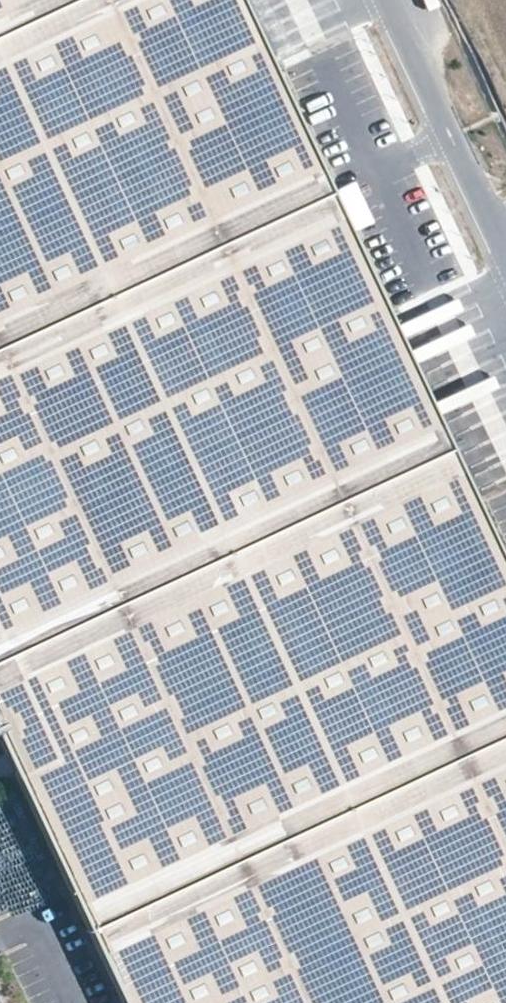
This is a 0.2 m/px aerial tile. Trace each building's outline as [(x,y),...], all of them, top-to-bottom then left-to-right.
[(239,0),(0,0),(0,742),(122,1002),(505,1002),(505,568),(239,0)] [(332,195),(350,235),(374,224),(356,184),(332,195)]
